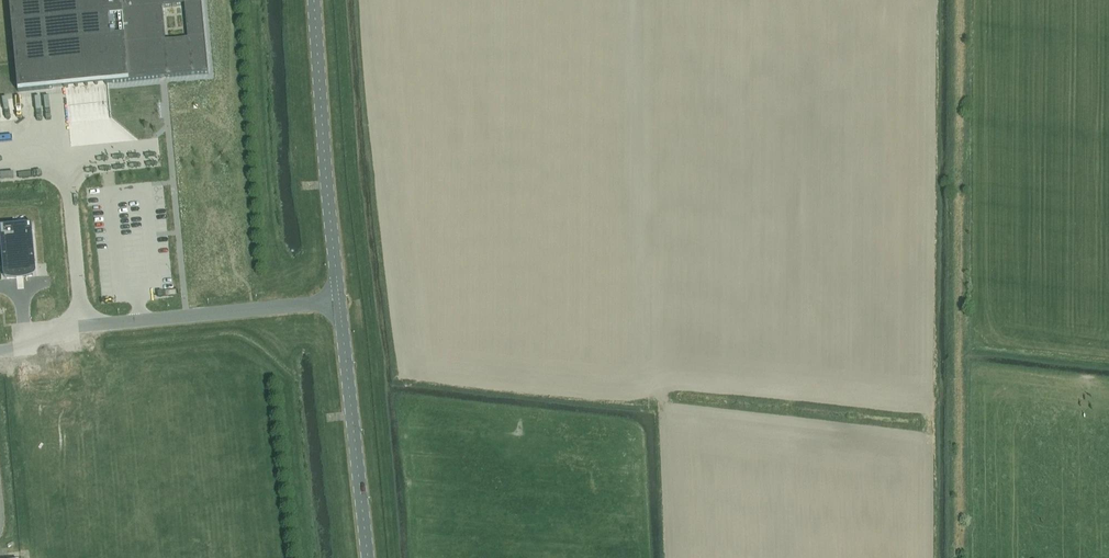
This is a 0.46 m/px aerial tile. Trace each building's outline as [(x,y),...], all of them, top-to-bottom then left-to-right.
[(18,92),(208,74),(201,0),(9,0),(18,92)] [(1,253),(2,265),(3,274),(3,275),(3,276),(4,277),(4,278),(6,278),(7,279),(16,278),(23,277),(33,277),(33,276),(34,275),(35,275),(35,274),(36,273),(36,272),(31,224),(0,227),(0,253),(1,253)]
